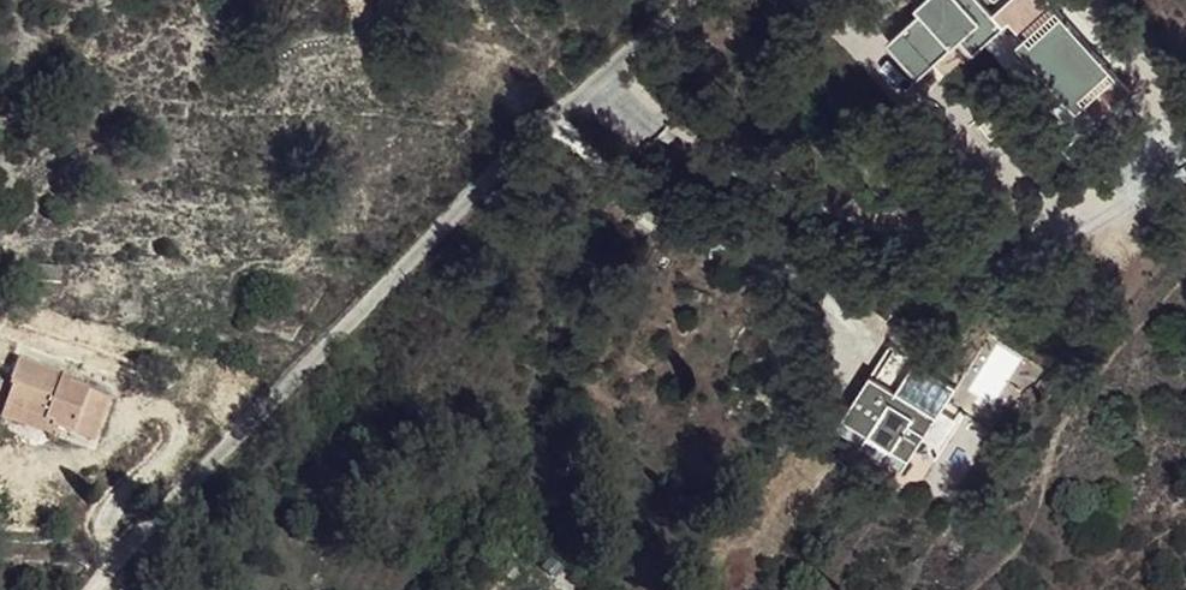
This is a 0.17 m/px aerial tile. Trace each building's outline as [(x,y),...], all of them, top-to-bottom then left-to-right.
[(979,0),(938,0),(920,16),(923,26),(909,41),(948,84),(1006,31),(979,0)] [(948,84),(909,41),(896,53),(931,99),(948,84)] [(79,378),(24,358),(16,382),(23,386),(17,402),(64,421),(61,426),(95,442),(109,398),(78,386),(79,378)] [(913,376),(891,363),(843,428),(859,441),(902,470),(921,450),(941,421),(905,392),(913,376)] [(64,421),(17,402),(12,418),(58,436),(61,426),(64,421)] [(938,465),(921,450),(902,470),(859,441),(845,460),(907,504),(938,465)]
